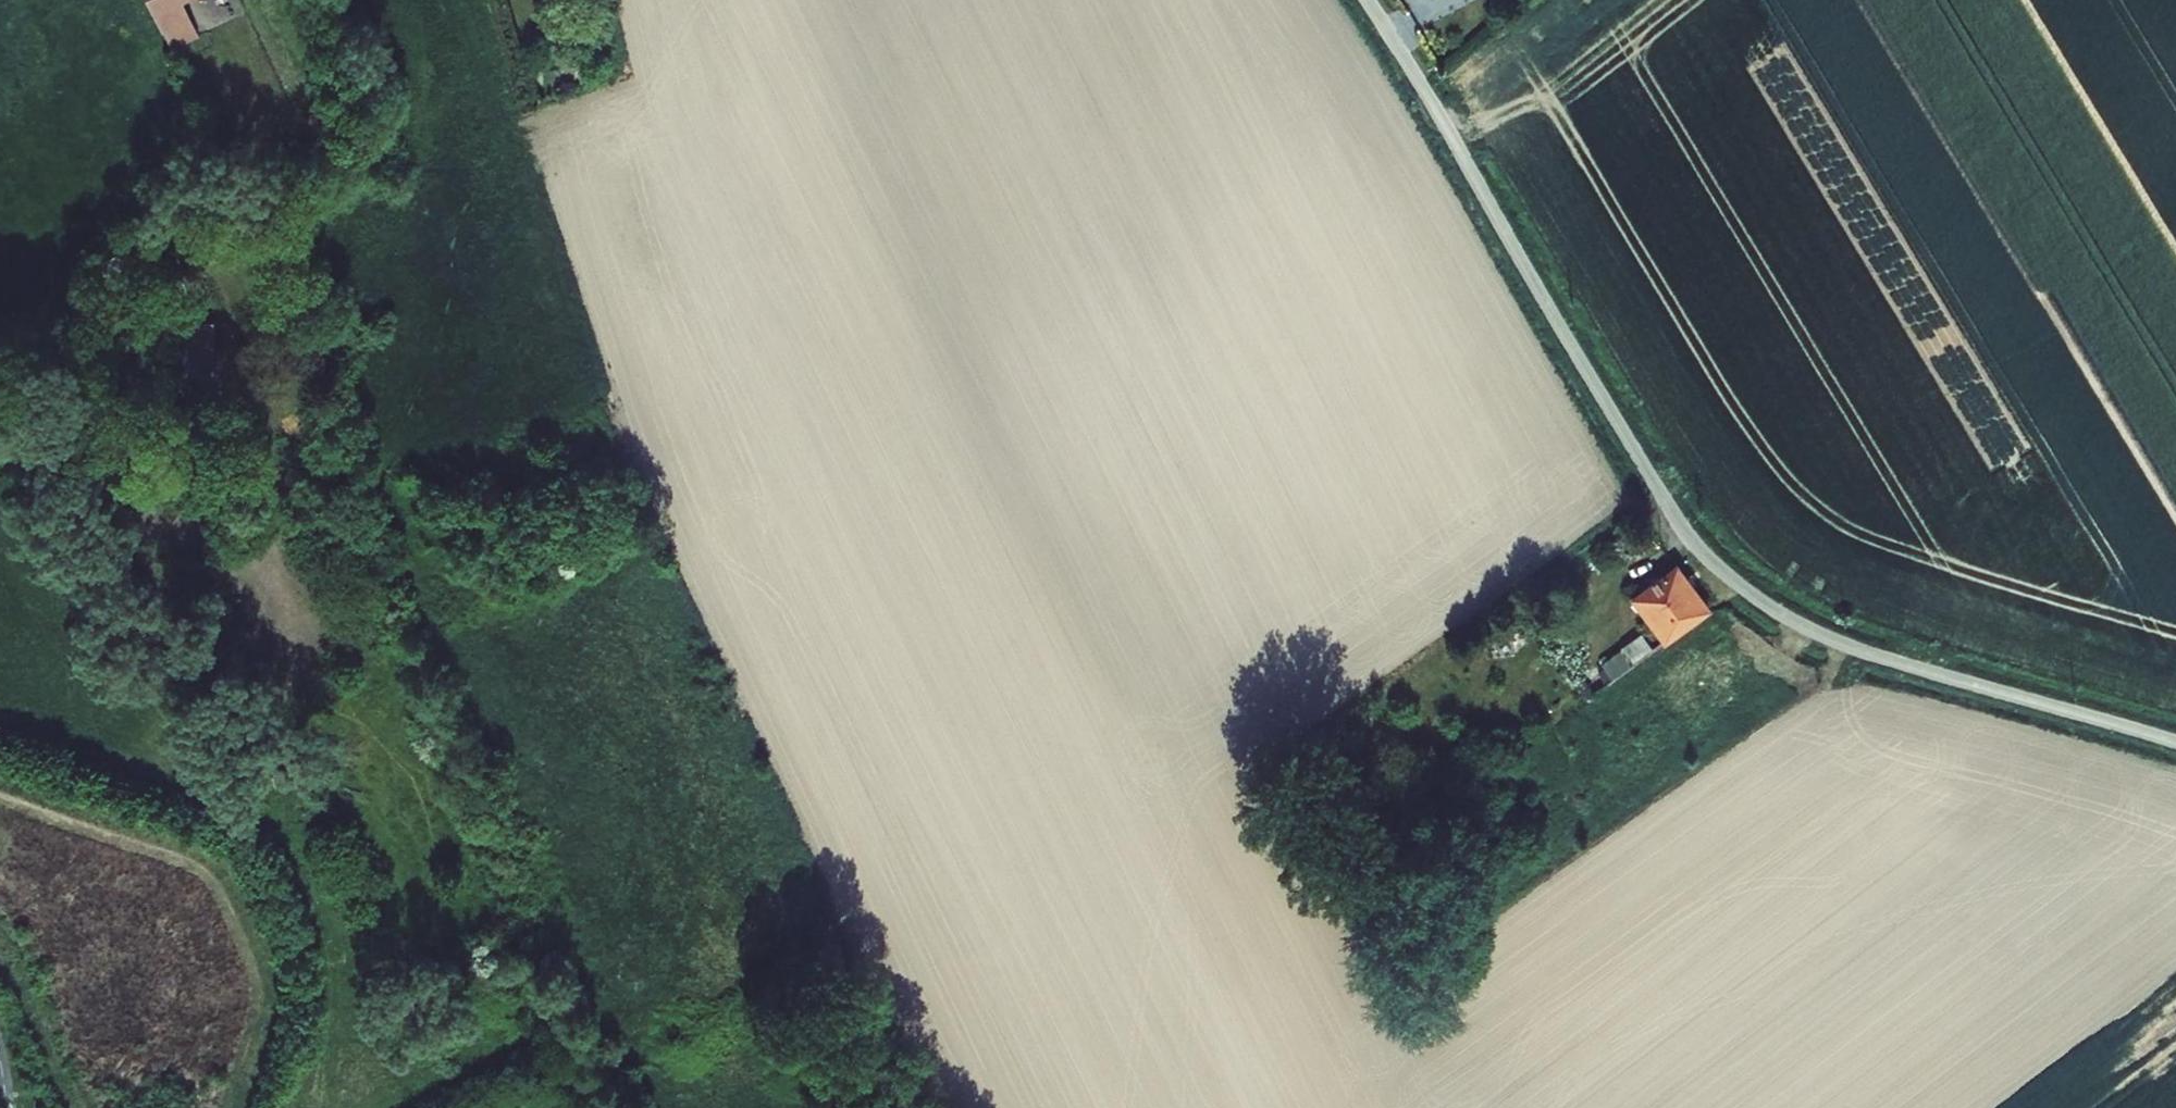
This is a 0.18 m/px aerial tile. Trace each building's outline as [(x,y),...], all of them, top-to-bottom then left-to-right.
[(153,11),(177,0),(147,0),(153,11)] [(183,0),(177,0),(153,11),(172,50),(199,37),(183,0)] [(213,375),(212,321),(185,321),(186,376),(213,375)] [(1712,612),(1679,569),(1633,603),(1664,646),(1712,612)] [(1636,643),(1632,639),(1618,649),(1621,654),(1601,671),(1611,685),(1656,652),(1649,645),(1645,647),(1639,640),(1636,643)]
